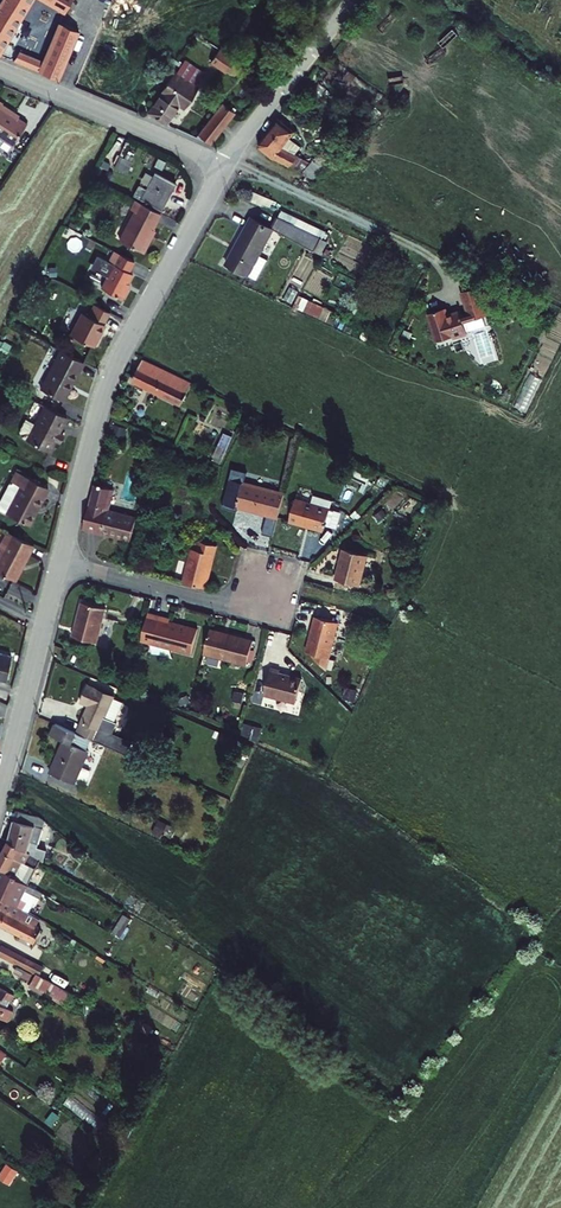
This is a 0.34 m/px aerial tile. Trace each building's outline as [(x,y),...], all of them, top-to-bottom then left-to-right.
[(0,10),(0,58),(35,0),(6,0),(0,10)] [(69,14),(78,0),(45,0),(69,14)] [(47,65),(43,75),(60,83),(81,36),(64,28),(47,65)] [(20,53),(15,63),(32,70),(36,60),(20,53)] [(222,53),(214,65),(229,76),(238,64),(222,53)] [(36,60),(32,70),(43,75),(47,65),(36,60)] [(173,83),(151,115),(169,127),(179,111),(182,113),(193,97),(173,83)] [(226,106),(201,137),(213,146),(238,116),(226,106)] [(2,142),(10,148),(25,126),(0,110),(0,144),(2,142)] [(259,140),(259,145),(279,158),(292,164),(296,158),(282,146),(295,130),(278,117),(259,140)] [(120,154),(113,165),(126,172),(132,161),(120,154)] [(313,159),(304,172),(313,177),(322,164),(313,159)] [(138,184),(132,194),(159,209),(174,182),(154,171),(145,188),(138,184)] [(134,212),(118,242),(142,254),(149,240),(146,239),(151,229),(159,213),(134,200),(130,209),(134,212)] [(324,228),(280,206),(276,213),(320,235),(324,228)] [(270,224),(248,212),(223,260),(245,272),(256,251),(270,225),(319,250),(325,238),(320,235),(276,213),(270,224)] [(151,229),(146,239),(149,240),(154,231),(151,229)] [(112,264),(100,286),(121,298),(126,289),(123,287),(131,273),(127,271),(133,261),(112,250),(106,260),(112,264)] [(265,256),(256,251),(245,272),(254,277),(265,256)] [(478,291),(476,285),(460,290),(467,313),(469,318),(485,313),(496,309),(489,287),(478,291)] [(300,294),(295,306),(328,320),(333,307),(300,294)] [(81,311),(69,333),(91,344),(103,323),(101,322),(107,311),(92,303),(86,314),(81,311)] [(441,307),(426,311),(435,340),(464,330),(461,321),(459,316),(457,310),(443,314),(441,307)] [(469,318),(467,313),(459,316),(461,321),(469,318)] [(57,348),(36,387),(60,399),(81,361),(57,348)] [(140,358),(130,377),(179,402),(189,382),(140,358)] [(527,409),(540,378),(529,373),(515,405),(527,409)] [(39,403),(30,398),(17,423),(15,428),(16,432),(18,435),(21,437),(39,403)] [(39,403),(21,437),(43,449),(50,438),(54,440),(58,432),(54,430),(62,414),(39,403)] [(0,502),(0,510),(29,526),(49,489),(17,471),(0,502)] [(282,489),(241,479),(235,503),(276,513),(282,489)] [(81,525),(124,537),(131,514),(105,506),(111,485),(94,480),(81,525)] [(328,502),(293,494),(287,517),(322,526),(328,502)] [(0,550),(0,573),(15,581),(34,546),(10,532),(0,550)] [(182,543),(173,577),(196,583),(207,540),(190,536),(188,544),(182,543)] [(367,551),(343,544),(335,575),(359,581),(367,551)] [(80,598),(71,633),(95,640),(105,605),(80,598)] [(157,612),(150,640),(190,649),(195,625),(168,618),(168,615),(157,612)] [(334,619),(314,614),(310,629),(307,628),(303,645),(310,647),(309,650),(322,663),(334,619)] [(252,636),(208,625),(202,650),(246,661),(252,636)] [(75,650),(70,648),(66,657),(66,658),(71,661),(71,659),(75,650)] [(5,681),(11,656),(0,653),(0,680),(5,681)] [(282,665),(271,663),(264,690),(296,697),(302,674),(281,668),(282,665)] [(111,694),(85,682),(77,700),(85,703),(73,730),(87,736),(119,750),(124,739),(108,732),(113,720),(102,715),(111,694)] [(73,730),(51,721),(46,733),(59,738),(56,747),(58,747),(51,762),(49,761),(45,769),(71,780),(73,775),(83,779),(88,767),(78,763),(85,748),(82,747),(87,736),(73,730)] [(43,813),(18,806),(8,836),(10,837),(40,854),(40,855),(41,856),(44,858),(47,847),(37,844),(45,815),(43,813)] [(10,837),(0,854),(0,862),(1,863),(17,871),(16,873),(28,879),(41,856),(40,855),(40,854),(10,837)] [(0,866),(0,883),(12,887),(16,873),(17,871),(1,863),(0,866)] [(16,873),(12,887),(0,883),(0,891),(30,908),(39,893),(40,894),(43,888),(28,879),(16,873)] [(0,891),(0,920),(36,939),(43,926),(36,922),(40,914),(30,908),(0,891)] [(114,932),(122,936),(132,915),(123,912),(114,932)] [(0,942),(0,947),(38,969),(42,963),(1,940),(0,942)] [(36,969),(30,979),(49,990),(55,979),(36,969)] [(55,979),(49,990),(66,999),(72,989),(55,979)] [(0,984),(0,1000),(4,993),(6,995),(8,991),(5,989),(7,987),(0,984)] [(16,992),(9,989),(8,991),(6,995),(0,1004),(8,1008),(16,992)] [(6,995),(4,993),(0,1000),(0,1017),(8,1022),(8,1021),(11,1020),(14,1015),(13,1012),(14,1011),(8,1008),(0,1004),(6,995)] [(0,1043),(0,1052),(8,1056),(12,1050),(0,1043)] [(21,1163),(11,1156),(3,1169),(13,1175),(21,1163)]
